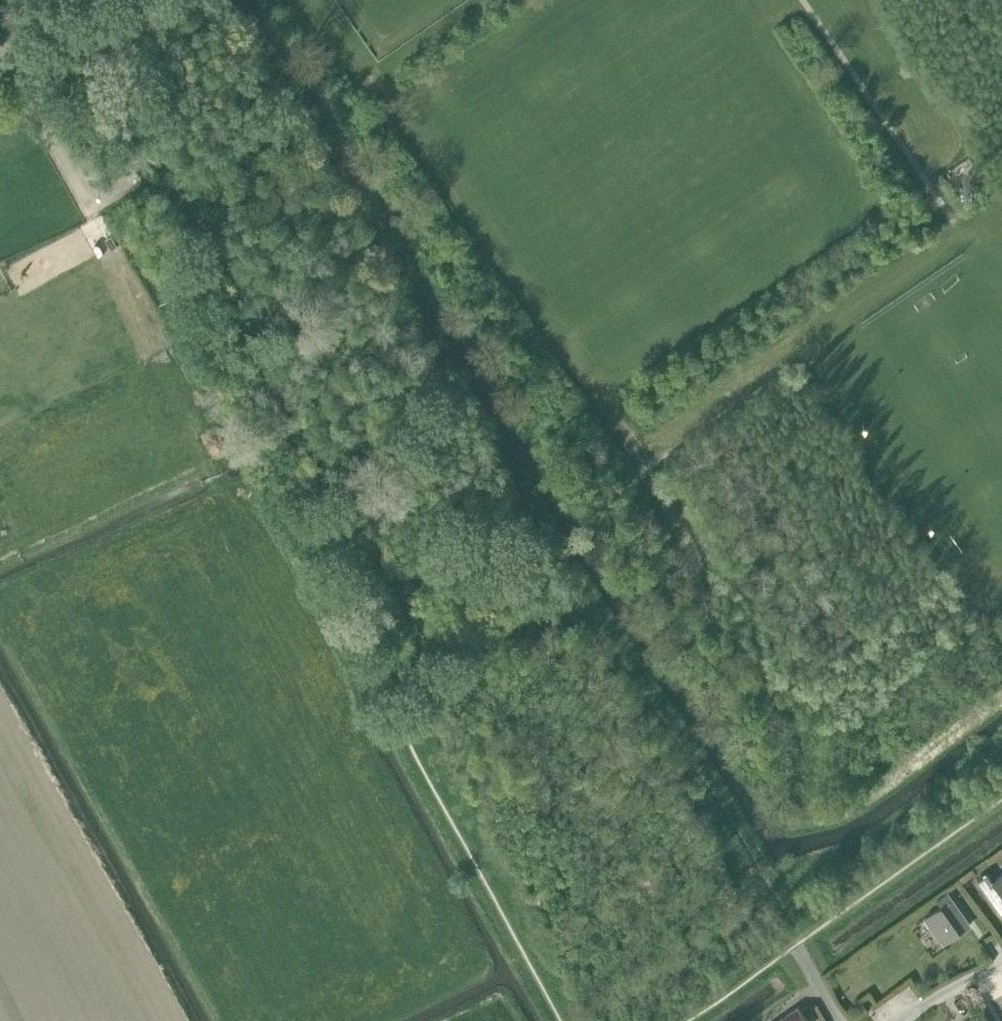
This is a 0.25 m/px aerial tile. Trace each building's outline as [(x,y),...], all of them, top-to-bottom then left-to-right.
[(1001,913),(1001,873),(993,880),(987,873),(977,879),(1001,914),(1001,913)] [(943,943),(970,924),(947,891),(937,898),(942,905),(925,917),(943,943)] [(798,1005),(776,1020),(809,1020),(798,1005)]
